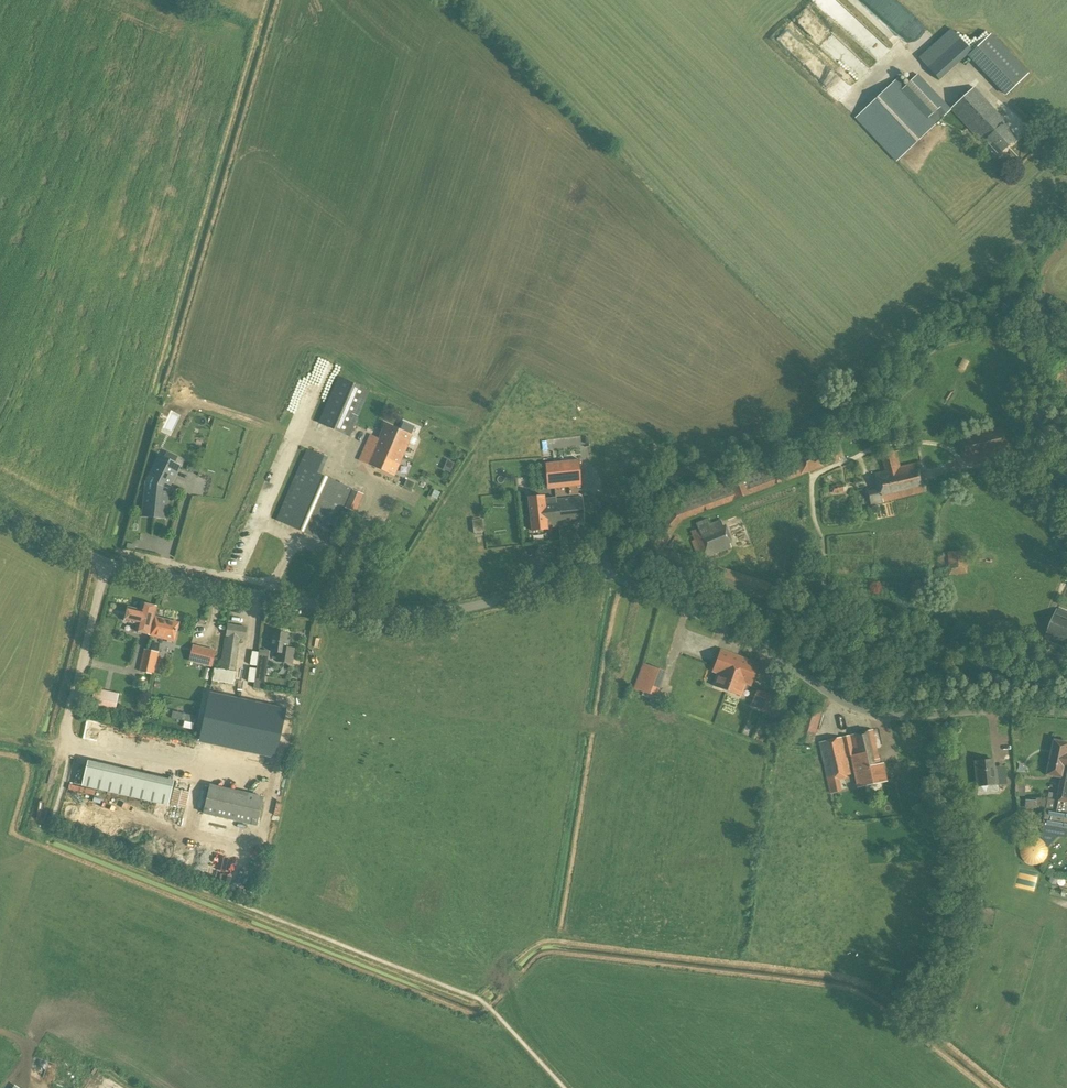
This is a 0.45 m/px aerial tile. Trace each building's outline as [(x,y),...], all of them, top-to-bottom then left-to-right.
[(939,39),(918,58),(939,81),(967,55),(971,51),(951,29),(939,39)] [(995,85),(1005,95),(1028,73),(991,34),(967,56),(995,85)] [(950,108),(918,74),(904,85),(897,78),(854,118),(896,162),(938,122),(932,115),(935,112),(941,119),(952,110),(982,143),(985,140),(999,155),(1016,139),(1003,124),(1005,122),(973,87),(950,108)] [(350,437),(370,391),(338,378),(318,423),(350,437)] [(378,439),(367,464),(394,475),(397,469),(398,465),(401,460),(402,456),(408,443),(413,445),(415,444),(417,440),(416,438),(412,436),(412,435),(385,423),(384,425),(378,439)] [(832,438),(846,428),(842,423),(828,432),(832,438)] [(968,464),(1007,455),(1006,449),(1010,448),(1010,444),(1007,436),(1006,430),(960,441),(961,446),(963,454),(964,458),(967,457),(968,464)] [(833,441),(791,457),(799,476),(811,472),(817,469),(840,461),(839,458),(842,457),(840,453),(837,443),(835,444),(833,441)] [(328,543),(352,489),(322,476),(328,458),(306,448),(275,520),(328,543)] [(143,495),(155,496),(167,497),(168,489),(179,462),(157,452),(144,483),(143,495)] [(896,459),(894,454),(881,457),(885,471),(876,473),(878,481),(880,490),(869,493),(871,504),(926,492),(923,476),(920,463),(900,467),(898,459),(896,459)] [(799,476),(791,457),(682,497),(670,511),(681,520),(727,503),(732,501),(732,500),(752,493),(753,494),(781,483),(799,476)] [(548,490),(581,486),(578,459),(545,463),(548,490)] [(844,488),(843,484),(831,486),(832,494),(844,492),(844,488)] [(356,512),(364,494),(352,489),(345,507),(356,512)] [(139,522),(151,523),(155,496),(143,495),(139,522)] [(163,525),(167,497),(155,496),(151,523),(163,525)] [(582,498),(556,500),(556,497),(545,498),(545,496),(529,497),(532,530),(547,529),(553,528),(553,526),(584,523),(582,498)] [(681,520),(670,511),(643,541),(647,562),(730,588),(764,599),(770,583),(664,549),(661,543),(681,520)] [(486,532),(485,519),(475,520),(476,533),(486,532)] [(731,540),(723,519),(708,525),(706,519),(696,523),(698,528),(690,531),(702,559),(731,548),(730,544),(732,543),(731,540)] [(961,567),(960,551),(955,551),(949,552),(951,568),(961,567)] [(810,564),(821,563),(821,552),(810,552),(810,564)] [(150,634),(154,617),(156,607),(142,604),(141,611),(128,608),(125,621),(137,625),(136,632),(150,635),(150,634)] [(1045,637),(1066,646),(1066,612),(1057,608),(1045,637)] [(150,634),(150,635),(150,636),(174,641),(179,623),(154,617),(150,634)] [(245,639),(247,628),(227,626),(225,637),(220,668),(234,671),(240,639),(245,639)] [(291,664),(292,659),(294,648),(288,647),(288,643),(285,643),(287,634),(275,632),(271,651),(277,653),(276,661),(291,664)] [(190,644),(187,659),(208,664),(212,649),(190,644)] [(153,675),(159,652),(144,649),(139,671),(153,675)] [(728,691),(740,658),(721,650),(713,672),(718,673),(714,685),(728,691)] [(740,658),(728,691),(741,696),(745,684),(751,686),(759,665),(740,658)] [(656,696),(665,672),(643,663),(634,688),(656,696)] [(255,674),(265,676),(266,666),(257,665),(255,674)] [(233,685),(236,672),(215,668),(212,681),(233,685)] [(115,691),(93,686),(90,699),(112,704),(115,691)] [(760,716),(768,695),(760,691),(752,712),(760,716)] [(274,759),(284,711),(208,695),(198,737),(265,752),(264,757),(274,759)] [(813,746),(823,710),(800,703),(791,738),(813,746)] [(195,724),(196,716),(173,711),(171,719),(195,724)] [(90,719),(88,725),(113,731),(115,726),(90,719)] [(878,758),(872,730),(818,742),(829,792),(841,790),(838,778),(850,776),(846,758),(851,757),(858,787),(886,780),(883,763),(879,764),(877,759),(878,758)] [(1055,740),(1047,775),(1063,778),(1058,799),(1058,800),(1047,798),(1043,826),(1066,830),(1066,743),(1055,740)] [(994,774),(993,760),(975,762),(977,786),(997,784),(997,774),(994,774)] [(85,789),(187,809),(190,795),(176,792),(179,779),(90,762),(85,789)] [(212,785),(206,815),(261,826),(267,796),(212,785)] [(1025,809),(1037,808),(1037,797),(1025,798),(1025,809)] [(1025,841),(1026,864),(1049,864),(1049,841),(1025,841)] [(983,897),(975,897),(974,906),(981,907),(983,897)]
